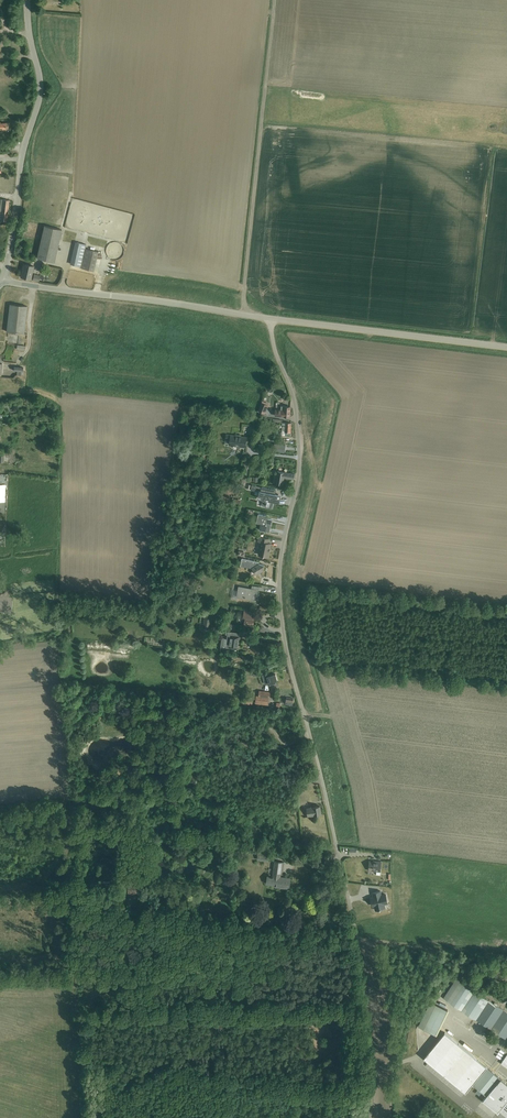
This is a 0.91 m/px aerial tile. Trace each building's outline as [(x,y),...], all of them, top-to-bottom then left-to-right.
[(9,200),(3,199),(1,216),(0,216),(0,220),(6,221),(9,200)] [(54,262),(62,229),(44,226),(37,258),(54,262)] [(93,271),(98,251),(85,248),(86,244),(77,242),(72,264),(80,266),(80,268),(93,271)] [(31,278),(34,265),(24,263),(21,276),(31,278)] [(25,333),(27,306),(10,304),(7,331),(25,333)] [(22,371),(23,368),(14,367),(14,370),(17,370),(17,375),(22,375),(22,371)] [(268,405),(262,402),(258,410),(264,413),(268,405)] [(290,407),(285,406),(281,406),(281,410),(276,410),(275,416),(289,417),(290,407)] [(283,423),(283,429),(286,429),(285,436),(291,436),(292,423),(283,423)] [(246,448),(247,438),(227,436),(226,441),(231,441),(230,446),(246,448)] [(274,444),(273,450),(284,452),(285,445),(274,444)] [(294,478),(295,473),(278,471),(276,483),(283,484),(284,477),(294,478)] [(261,488),(260,493),(261,493),(265,494),(264,499),(264,500),(262,506),(266,506),(266,508),(269,509),(272,509),(273,506),(273,502),(275,495),(275,494),(276,490),(266,488),(262,487),(261,487),(259,486),(256,486),(257,485),(254,484),(252,484),(252,485),(251,490),(253,491),(255,491),(256,487),(259,488),(261,488)] [(259,514),(257,523),(261,524),(259,529),(265,530),(270,532),(272,520),(268,519),(269,516),(259,514)] [(263,554),(263,555),(264,555),(269,556),(271,543),(268,543),(269,538),(259,536),(258,541),(262,542),(259,554),(263,554)] [(264,570),(265,564),(260,564),(260,561),(242,558),(241,566),(252,568),(257,575),(264,570)] [(258,591),(259,586),(252,585),(252,589),(239,586),(237,596),(251,599),(252,595),(254,596),(255,591),(258,591)] [(245,610),(243,619),(245,620),(244,625),(253,626),(255,618),(253,618),(254,611),(245,610)] [(203,629),(210,630),(212,618),(205,617),(203,629)] [(229,633),(227,649),(239,650),(240,637),(239,637),(240,635),(229,633)] [(275,674),(268,676),(267,674),(262,675),(265,684),(269,683),(270,684),(274,683),(274,682),(277,681),(275,674)] [(271,692),(260,691),(259,697),(258,696),(257,703),(268,704),(269,698),(270,698),(271,692)] [(253,695),(246,694),(245,702),(252,703),(253,695)] [(307,808),(308,816),(321,814),(320,806),(307,808)] [(268,876),(267,883),(275,884),(275,886),(290,888),(291,879),(281,877),(282,870),(284,871),(285,862),(276,861),(274,877),(268,876)] [(381,862),(370,861),(369,870),(376,871),(376,874),(380,875),(380,871),(381,862)] [(140,895),(139,884),(128,885),(129,895),(140,895)] [(373,897),(371,898),(372,903),(374,903),(375,910),(385,908),(384,904),(388,903),(386,894),(382,895),(381,895),(380,891),(372,893),(373,897)] [(445,998),(476,1019),(505,1038),(506,1036),(506,1013),(489,1000),(457,980),(445,998)] [(438,1034),(449,1008),(433,1002),(430,1009),(433,1010),(425,1029),(438,1034)] [(431,1050),(424,1058),(431,1063),(446,1075),(446,1076),(456,1084),(466,1092),(469,1089),(472,1084),(473,1084),(474,1085),(488,1068),(487,1067),(465,1049),(445,1032),(445,1033),(441,1038),(431,1050)] [(474,1085),(487,1096),(485,1098),(483,1100),(490,1106),(497,1111),(498,1112),(499,1110),(500,1111),(506,1116),(506,1083),(488,1068),(474,1085)]
